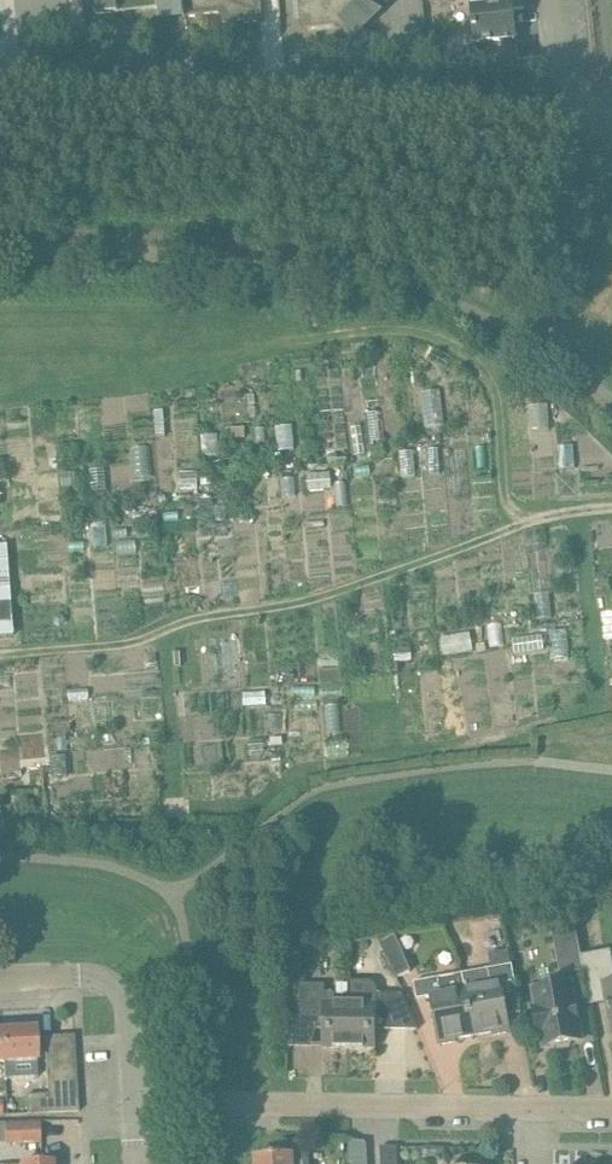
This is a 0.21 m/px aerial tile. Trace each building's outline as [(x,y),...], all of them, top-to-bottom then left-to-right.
[(97,16),(118,14),(117,8),(124,7),(126,9),(129,10),(131,10),(134,10),(137,10),(138,10),(140,9),(143,7),(145,5),(158,4),(158,0),(95,0),(97,16)] [(185,18),(228,13),(229,25),(263,21),(260,0),(183,0),(185,18)] [(302,30),(344,26),(354,21),(360,14),(366,5),(367,0),(299,0),(302,30)] [(475,43),(516,39),(513,10),(524,9),(523,0),(471,0),(472,7),(475,43)] [(15,635),(9,545),(0,546),(0,636),(15,635)] [(584,969),(575,922),(553,926),(562,973),(584,969)] [(611,951),(581,956),(590,1005),(606,1002),(608,1013),(609,1013),(611,1028),(611,954),(611,951)] [(500,967),(463,974),(474,1036),(493,1032),(494,1035),(510,1032),(506,1009),(501,985),(515,982),(510,952),(498,955),(500,967)] [(391,962),(398,977),(411,971),(405,956),(391,962)] [(474,1036),(463,974),(414,983),(417,1000),(431,997),(436,1021),(440,1045),(456,1042),(455,1039),(474,1036)] [(350,980),(350,1003),(349,1049),(376,1049),(377,1020),(384,1020),(384,1030),(418,1030),(403,994),(378,994),(378,987),(372,980),(350,980)] [(349,1049),(350,1003),(335,1003),(335,993),(325,993),(325,985),(300,985),(300,1019),(323,1019),(323,1048),(349,1049)] [(534,1009),(538,1038),(543,1037),(545,1048),(555,1046),(558,1050),(569,1047),(571,1043),(581,1041),(578,1024),(579,1024),(575,1002),(574,1002),(571,985),(535,991),(538,1008),(534,1009)] [(20,1079),(38,1078),(35,1029),(2,1031),(4,1062),(19,1061),(20,1079)] [(47,1052),(75,1050),(74,1035),(46,1037),(47,1052)] [(48,1066),(76,1065),(75,1050),(47,1052),(48,1066)] [(76,1065),(48,1066),(48,1081),(77,1079),(76,1065)] [(49,1095),(78,1094),(77,1079),(48,1081),(49,1095)] [(49,1095),(26,1097),(27,1115),(79,1112),(78,1094),(49,1095)] [(41,1142),(40,1124),(5,1126),(6,1144),(41,1142)] [(310,1155),(302,1155),(301,1140),(280,1141),(280,1155),(255,1157),(256,1163),(310,1163),(310,1155)] [(354,1163),(369,1163),(368,1142),(349,1140),(349,1163),(354,1163)] [(383,1147),(383,1163),(398,1163),(397,1148),(383,1147)]
